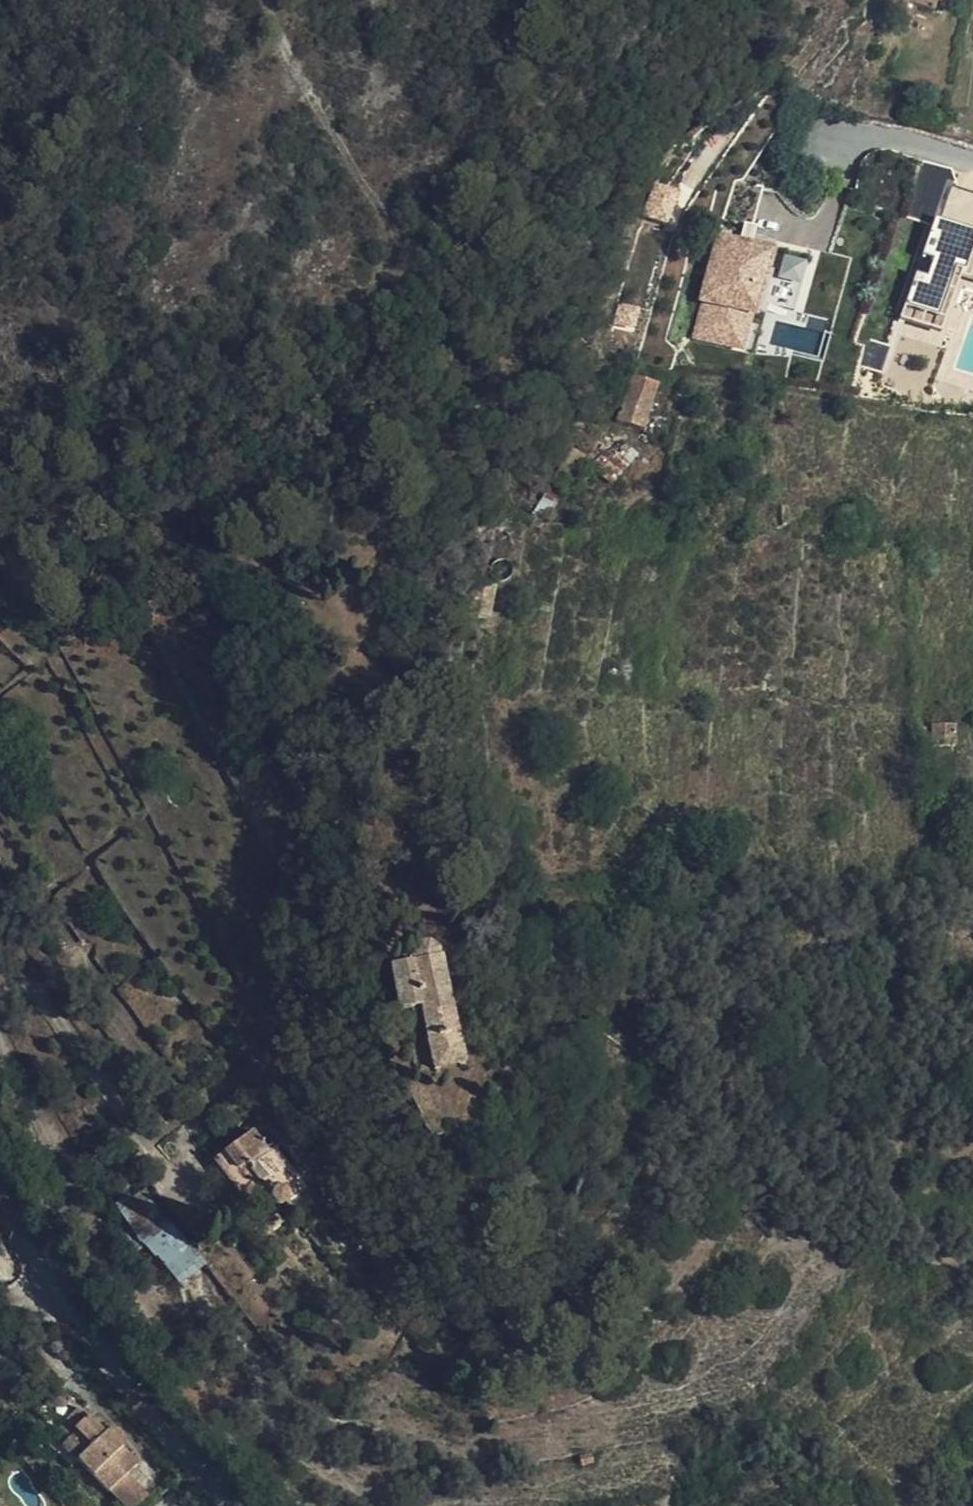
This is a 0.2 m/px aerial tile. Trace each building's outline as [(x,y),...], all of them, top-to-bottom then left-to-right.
[(937,220),(951,170),(924,163),(910,213),(937,220)] [(665,222),(677,193),(656,184),(643,214),(665,222)] [(972,228),(934,216),(906,309),(945,321),(972,228)] [(691,339),(750,351),(772,242),(713,231),(691,339)] [(785,254),(780,275),(800,280),(805,259),(785,254)] [(656,383),(633,376),(617,419),(641,428),(656,383)] [(487,617),(493,586),(475,583),(468,614),(487,617)] [(953,725),(932,725),(931,745),(952,745),(953,725)] [(443,1039),(482,1029),(460,943),(449,947),(444,933),(422,937),(427,949),(402,954),(416,1012),(435,1008),(443,1039)] [(491,1063),(482,1029),(443,1039),(453,1073),(491,1063)] [(261,1123),(247,1133),(259,1148),(231,1169),(245,1185),(238,1195),(248,1204),(239,1212),(253,1225),(263,1214),(272,1223),(283,1213),(288,1220),(296,1213),(303,1221),(316,1210),(293,1184),(306,1173),(261,1123)] [(861,1216),(862,1203),(855,1202),(853,1215),(861,1216)] [(80,1408),(46,1441),(72,1468),(80,1461),(109,1492),(139,1464),(124,1447),(125,1444),(125,1439),(123,1435),(122,1433),(118,1431),(114,1431),(109,1432),(106,1435),(80,1408)] [(590,1454),(581,1456),(583,1463),(592,1461),(590,1454)]
